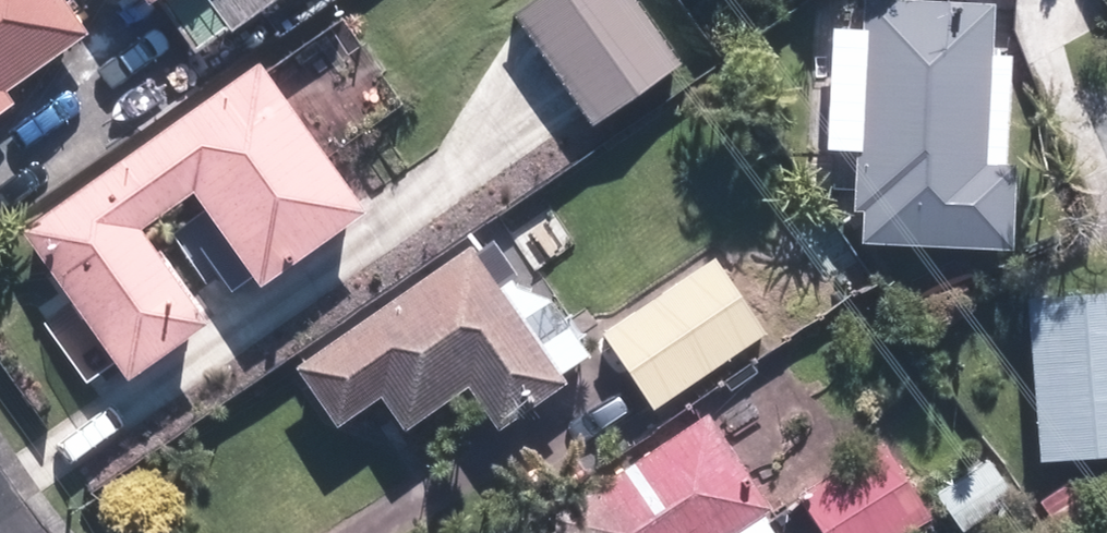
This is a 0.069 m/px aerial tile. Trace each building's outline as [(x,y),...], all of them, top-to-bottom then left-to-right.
[(96,29),(75,0),(0,0),(0,97),(96,29)] [(645,0),(534,0),(520,10),(602,123),(689,60),(645,0)] [(866,175),(996,180),(1003,0),(872,0),(866,175)] [(375,205),(266,57),(31,229),(138,374),(218,316),(151,224),(202,186),(271,280),(375,205)] [(574,378),(477,241),(305,362),(346,421),(389,391),(414,426),(476,382),(507,425),(574,378)] [(772,329),(720,253),(608,329),(661,405),(772,329)] [(1032,291),(1041,453),(1106,449),(1106,286),(1032,291)] [(775,506),(713,410),(558,508),(574,532),(733,532),(775,506)] [(887,439),(803,493),(829,532),(904,532),(935,513),(887,439)]
